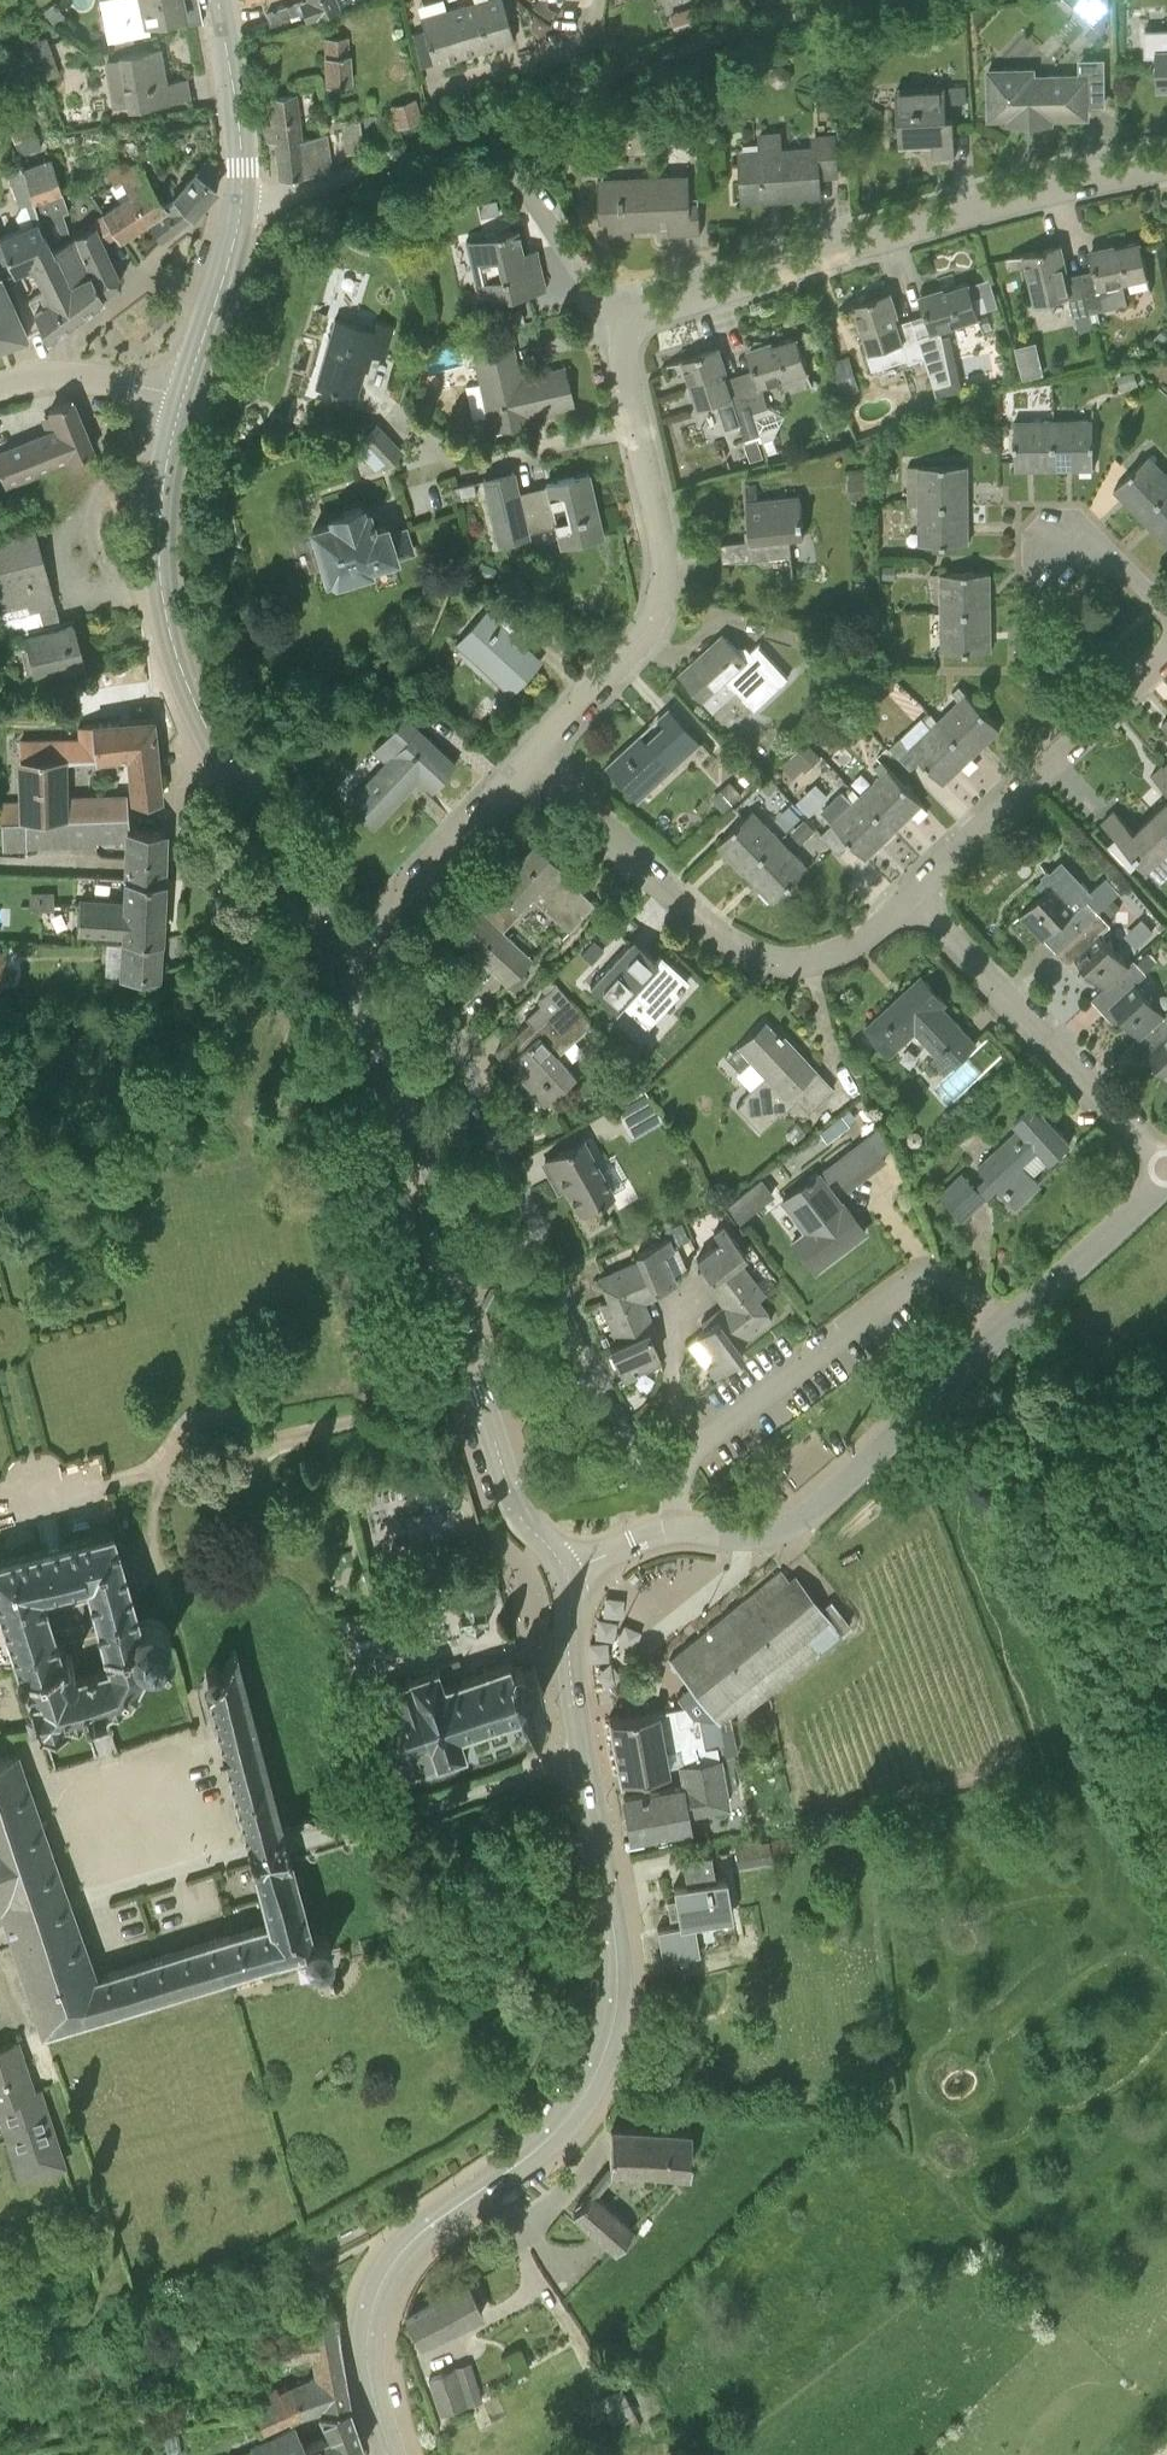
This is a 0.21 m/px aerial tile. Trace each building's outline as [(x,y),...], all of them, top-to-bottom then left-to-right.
[(196,24),(202,23),(198,0),(99,0),(107,41),(150,33),(179,27),(196,24)] [(266,13),(271,30),(355,5),(353,0),(304,0),(266,13)] [(502,0),(480,0),(474,2),(487,47),(514,39),(502,0)] [(546,4),(546,0),(536,0),(533,7),(552,20),(557,13),(546,4)] [(1110,0),(1067,0),(1095,25),(1110,11),(1110,0)] [(447,10),(460,55),(487,47),(474,2),(447,10)] [(53,24),(64,15),(53,3),(43,11),(53,24)] [(460,55),(447,10),(421,18),(434,63),(460,55)] [(1145,29),(1146,56),(1155,56),(1157,89),(1166,89),(1166,29),(1145,29)] [(625,46),(624,39),(617,34),(609,36),(613,49),(625,46)] [(50,77),(60,73),(46,36),(37,40),(31,42),(45,79),(50,77)] [(327,83),(350,82),(348,56),(347,36),(325,37),(326,58),(327,83)] [(166,81),(160,46),(122,51),(131,106),(190,97),(186,78),(166,81)] [(1087,102),(1103,101),(1103,62),(1082,62),(1082,75),(1049,76),(1022,76),(1017,70),(1007,70),(1007,69),(989,70),(990,117),(1009,117),(1009,122),(1032,122),(1032,117),(1088,116),(1087,102)] [(966,101),(966,85),(949,86),(950,102),(966,101)] [(933,157),(955,157),(953,120),(945,120),(943,87),(893,90),(894,122),(899,122),(900,145),(922,144),(921,139),(932,139),(933,157)] [(297,94),(270,98),(273,121),(265,122),(267,139),(275,137),(282,177),(330,169),(324,135),(302,138),(297,94)] [(389,107),(395,127),(420,119),(414,99),(389,107)] [(358,119),(342,121),(347,152),(363,150),(365,150),(358,119)] [(30,121),(9,130),(20,157),(42,148),(30,121)] [(135,123),(118,123),(118,135),(135,135),(135,123)] [(740,162),(744,200),(820,195),(819,176),(833,176),(830,137),(812,138),(812,146),(783,148),(782,131),(758,132),(759,149),(760,160),(740,162)] [(24,168),(45,220),(66,211),(56,185),(62,182),(52,158),(24,168)] [(217,181),(217,166),(207,158),(199,168),(197,166),(165,202),(171,210),(182,198),(184,205),(192,214),(215,188),(217,181)] [(1,277),(12,274),(25,269),(22,262),(53,249),(52,246),(49,239),(42,222),(45,220),(24,168),(23,163),(8,168),(22,207),(28,205),(36,226),(0,238),(0,274),(1,277)] [(126,171),(123,172),(124,175),(119,178),(122,183),(130,194),(145,219),(154,230),(163,219),(158,211),(165,202),(143,163),(126,171)] [(115,187),(122,183),(119,178),(124,175),(123,172),(121,164),(107,172),(114,184),(115,187)] [(701,233),(699,200),(686,200),(685,183),(599,188),(601,221),(609,220),(610,238),(633,236),(633,228),(653,227),(653,217),(669,216),(670,235),(701,233)] [(118,236),(145,219),(130,194),(105,210),(118,236)] [(192,214),(184,205),(182,198),(171,210),(165,202),(158,211),(163,219),(154,230),(161,239),(191,215),(192,214)] [(477,203),(480,217),(499,213),(496,199),(477,203)] [(52,246),(53,249),(56,248),(69,280),(89,270),(100,296),(120,281),(93,218),(89,221),(91,226),(52,246)] [(489,301),(524,294),(532,292),(528,274),(518,228),(464,240),(475,287),(485,285),(489,301)] [(1146,274),(1140,240),(1091,251),(1096,273),(1082,276),(1089,312),(1128,303),(1123,280),(1146,274)] [(1075,315),(1089,312),(1082,276),(1067,280),(1059,246),(1063,245),(1063,244),(1009,256),(1009,258),(1023,254),(1034,300),(1068,292),(1073,315),(1075,315)] [(45,339),(100,296),(89,270),(69,280),(56,248),(53,249),(22,262),(25,269),(32,266),(44,292),(27,301),(45,338),(45,339)] [(27,337),(1,277),(0,274),(0,346),(27,337)] [(1000,305),(991,278),(980,282),(990,308),(1000,305)] [(914,322),(925,357),(938,396),(963,390),(950,334),(942,336),(941,330),(981,317),(969,281),(942,290),(941,286),(940,287),(941,290),(921,296),(928,318),(914,322)] [(840,310),(854,305),(874,370),(908,359),(909,362),(925,357),(914,322),(900,327),(889,294),(893,293),(892,292),(840,308),(840,310)] [(144,324),(161,330),(166,312),(149,306),(144,324)] [(524,321),(520,307),(495,313),(499,327),(524,321)] [(1098,310),(1089,312),(1092,323),(1100,321),(1098,310)] [(1092,323),(1089,312),(1075,315),(1079,332),(1093,328),(1092,323)] [(332,388),(355,397),(368,354),(384,359),(394,325),(372,318),(370,326),(332,314),(315,371),(335,378),(332,388)] [(409,345),(417,347),(424,323),(416,320),(409,345)] [(1166,349),(1166,327),(1165,325),(1153,339),(1166,350),(1166,349)] [(472,340),(492,428),(528,420),(527,414),(572,404),(564,368),(510,380),(508,368),(516,366),(512,347),(507,348),(503,331),(472,340)] [(757,372),(742,377),(761,434),(763,441),(774,437),(784,415),(769,407),(762,385),(807,370),(797,335),(771,344),(770,341),(768,341),(769,345),(750,351),(757,372)] [(1040,338),(1019,342),(1026,375),(1047,370),(1040,338)] [(698,407),(717,400),(726,428),(741,424),(746,438),(761,434),(742,377),(728,381),(718,349),(721,348),(720,346),(668,363),(669,364),(682,360),(698,407)] [(844,395),(860,390),(849,356),(833,360),(844,395)] [(1138,383),(1134,370),(1118,375),(1123,388),(1138,383)] [(64,445),(69,457),(70,460),(93,450),(72,399),(50,409),(51,413),(46,415),(52,431),(59,447),(64,445)] [(1018,422),(1015,469),(1028,468),(1055,468),(1054,422),(1054,409),(1044,409),(1044,422),(1018,422)] [(1054,422),(1055,468),(1060,468),(1072,468),(1072,467),(1093,467),(1093,468),(1094,468),(1095,422),(1054,422)] [(374,468),(382,462),(385,465),(400,451),(376,423),(358,440),(362,444),(357,448),(374,468)] [(52,431),(0,452),(0,468),(6,483),(69,457),(64,445),(59,447),(52,431)] [(762,455),(757,439),(745,443),(750,459),(762,455)] [(1141,517),(1166,492),(1166,475),(1151,458),(1114,488),(1123,497),(1141,516),(1141,517)] [(908,504),(921,504),(968,504),(968,492),(967,492),(967,466),(968,466),(968,465),(920,467),(920,466),(907,466),(908,504)] [(519,495),(513,471),(483,478),(496,545),(527,538),(525,528),(553,521),(559,545),(602,535),(588,473),(545,482),(547,489),(519,495)] [(867,497),(867,472),(849,472),(849,497),(867,497)] [(476,493),(473,480),(457,484),(459,496),(476,493)] [(1141,517),(1150,525),(1166,542),(1166,492),(1141,517)] [(722,542),(724,561),(790,554),(788,535),(802,533),(798,495),(747,501),(751,539),(722,542)] [(922,545),(968,543),(968,531),(967,505),(968,505),(968,504),(921,504),(922,545)] [(363,513),(361,506),(341,512),(346,526),(336,529),(334,522),(312,529),(328,579),(343,574),(341,570),(344,568),(348,568),(350,574),(370,568),(368,563),(412,550),(405,529),(387,535),(385,526),(373,529),(367,512),(363,513)] [(29,539),(37,537),(35,528),(0,538),(0,617),(55,603),(47,574),(39,576),(35,559),(36,559),(35,555),(33,555),(29,539)] [(883,564),(883,579),(895,579),(895,564),(883,564)] [(990,573),(990,572),(942,573),(942,618),(990,618),(990,612),(991,612),(990,599),(990,573)] [(498,621),(485,609),(463,634),(494,661),(485,671),(510,694),(535,667),(513,646),(518,640),(522,642),(531,632),(532,633),(533,632),(507,610),(498,621)] [(990,618),(942,618),(942,651),(991,650),(991,637),(990,637),(990,618)] [(83,667),(72,625),(24,638),(32,669),(60,662),(62,672),(83,667)] [(758,644),(750,650),(749,649),(743,655),(724,633),(679,674),(704,700),(728,676),(757,707),(781,684),(788,677),(758,644)] [(896,686),(884,674),(870,688),(882,700),(896,686)] [(968,694),(940,722),(972,755),(1000,728),(968,694)] [(606,765),(629,789),(645,776),(655,788),(702,745),(669,707),(663,712),(651,723),(658,730),(645,742),(639,736),(642,733),(641,732),(606,765)] [(389,759),(346,802),(373,826),(418,777),(431,789),(456,763),(406,716),(376,745),(389,759)] [(96,757),(96,760),(126,757),(132,800),(160,798),(157,770),(156,771),(146,772),(144,752),(154,751),(154,750),(155,750),(152,717),(78,725),(78,736),(19,738),(20,759),(18,759),(20,820),(128,816),(125,797),(63,801),(61,756),(80,755),(79,758),(96,757)] [(845,729),(833,717),(825,725),(837,737),(845,729)] [(914,748),(944,782),(972,755),(940,722),(914,748)] [(808,741),(792,755),(781,765),(792,778),(803,768),(806,771),(822,757),(808,741)] [(1164,763),(1152,774),(1166,790),(1166,766),(1164,763)] [(890,769),(862,796),(894,830),(923,802),(890,769)] [(769,775),(760,783),(771,794),(780,786),(769,775)] [(738,776),(723,790),(732,800),(747,787),(738,776)] [(821,809),(834,823),(866,857),(894,830),(862,796),(855,803),(842,789),(821,809)] [(1154,813),(1166,827),(1166,800),(1154,813)] [(757,807),(718,843),(746,871),(782,836),(757,807)] [(1165,854),(1166,857),(1166,827),(1154,813),(1135,831),(1115,809),(1103,821),(1150,868),(1165,854)] [(129,830),(128,816),(20,820),(3,821),(5,848),(96,844),(96,840),(121,840),(121,843),(127,843),(125,897),(79,896),(77,935),(124,937),(123,977),(153,972),(158,966),(159,951),(162,880),(164,831),(129,830)] [(800,843),(815,829),(805,819),(790,832),(800,843)] [(773,900),(808,866),(782,836),(746,871),(773,900)] [(489,966),(506,982),(507,983),(530,958),(501,931),(534,896),(567,929),(593,904),(562,875),(565,873),(534,844),(496,885),(497,885),(485,898),(489,901),(481,910),(473,902),(448,928),(477,955),(483,949),(495,960),(489,966)] [(1057,949),(1099,910),(1107,902),(1120,890),(1106,875),(1091,890),(1062,860),(1049,872),(1037,883),(1045,891),(1020,914),(1043,939),(1046,937),(1057,949)] [(1112,870),(1106,875),(1120,890),(1126,885),(1112,870)] [(1112,898),(1103,907),(1111,915),(1121,907),(1112,898)] [(1099,910),(1057,949),(1069,962),(1076,956),(1104,986),(1128,963),(1101,933),(1111,923),(1108,920),(1099,910)] [(665,968),(633,938),(590,987),(615,1009),(628,994),(654,1017),(678,991),(679,992),(684,987),(683,986),(687,981),(668,964),(665,968)] [(591,963),(602,948),(590,939),(578,954),(591,963)] [(1148,951),(1137,961),(1146,970),(1157,960),(1148,951)] [(1147,972),(1146,970),(1137,961),(1134,958),(1128,964),(1128,963),(1104,986),(1092,998),(1092,999),(1093,998),(1105,1011),(1111,1005),(1140,1035),(1164,1012),(1137,981),(1147,972)] [(944,1072),(977,1042),(943,1005),(947,1002),(922,975),(866,1026),(891,1052),(917,1030),(939,1053),(932,1059),(944,1072)] [(576,1035),(590,1023),(556,984),(537,1001),(540,1004),(525,1017),(529,1021),(495,1051),(506,1064),(515,1056),(523,1066),(516,1072),(544,1103),(573,1074),(550,1048),(570,1029),(576,1035)] [(1140,1035),(1127,1047),(1128,1048),(1129,1047),(1141,1060),(1147,1054),(1166,1075),(1166,1010),(1164,1012),(1140,1035)] [(776,1031),(765,1019),(739,1044),(765,1073),(733,1102),(759,1130),(795,1095),(809,1111),(833,1087),(815,1068),(812,1071),(790,1047),(793,1044),(792,1043),(789,1045),(781,1037),(782,1036),(777,1031),(776,1031)] [(664,1119),(644,1089),(613,1106),(630,1137),(664,1119)] [(1048,1159),(1050,1161),(1052,1160),(1070,1143),(1034,1104),(1017,1119),(1024,1127),(981,1168),(990,1179),(995,1174),(1001,1180),(1008,1187),(1006,1189),(1009,1193),(1011,1191),(1020,1201),(1040,1183),(1032,1174),(1048,1159)] [(823,1143),(848,1124),(841,1115),(816,1134),(823,1143)] [(611,1195),(580,1139),(545,1160),(553,1175),(557,1173),(579,1212),(611,1195)] [(855,1146),(828,1166),(844,1188),(871,1167),(855,1146)] [(962,1216),(985,1195),(964,1172),(941,1193),(962,1216)] [(840,1205),(816,1174),(783,1201),(805,1230),(791,1243),(814,1270),(815,1269),(810,1263),(840,1240),(845,1246),(865,1231),(843,1203),(840,1205)] [(726,1203),(740,1220),(774,1193),(760,1176),(726,1203)] [(696,1259),(711,1278),(737,1258),(737,1259),(738,1258),(745,1253),(724,1224),(712,1233),(719,1242),(696,1259)] [(641,1257),(639,1258),(653,1289),(675,1279),(664,1250),(673,1246),(668,1233),(637,1247),(641,1257)] [(646,1292),(653,1289),(639,1258),(599,1277),(608,1298),(600,1301),(618,1342),(618,1343),(648,1330),(645,1322),(651,1319),(643,1301),(648,1298),(646,1292)] [(745,1267),(738,1258),(737,1259),(737,1258),(711,1278),(716,1285),(711,1288),(723,1305),(719,1308),(722,1313),(716,1318),(736,1344),(737,1344),(772,1317),(758,1300),(765,1295),(743,1268),(745,1267)] [(716,1318),(697,1333),(714,1357),(707,1362),(715,1373),(742,1352),(737,1344),(736,1344),(716,1318)] [(658,1352),(648,1330),(618,1343),(618,1342),(609,1346),(623,1378),(635,1372),(631,1363),(639,1360),(643,1369),(661,1361),(657,1352),(658,1352)] [(418,1388),(437,1383),(434,1372),(415,1377),(415,1379),(418,1388)] [(142,1619),(138,1621),(112,1531),(0,1560),(0,1601),(39,1726),(84,1712),(85,1715),(103,1709),(102,1707),(128,1695),(148,1659),(152,1659),(156,1658),(160,1656),(164,1652),(166,1649),(168,1644),(168,1632),(166,1627),(162,1624),(158,1621),(153,1619),(150,1618),(147,1619),(142,1619)] [(836,1632),(794,1576),(789,1580),(781,1569),(669,1658),(695,1691),(683,1701),(678,1694),(676,1695),(683,1703),(698,1715),(711,1717),(713,1715),(714,1718),(728,1707),(733,1713),(836,1632)] [(615,1591),(606,1607),(621,1615),(629,1599),(615,1591)] [(465,1620),(466,1628),(483,1625),(482,1621),(487,1621),(484,1604),(478,1605),(478,1601),(463,1603),(464,1608),(458,1609),(459,1621),(465,1620)] [(283,1832),(236,1648),(231,1647),(230,1651),(233,1651),(221,1672),(219,1669),(217,1668),(214,1667),(211,1667),(208,1668),(206,1670),(205,1673),(205,1677),(208,1681),(210,1682),(214,1682),(207,1693),(246,1843),(250,1853),(251,1861),(267,1920),(211,1937),(108,1970),(96,1981),(92,1969),(72,1911),(69,1904),(65,1894),(15,1751),(0,1755),(0,1918),(3,1917),(4,1919),(5,1919),(8,1926),(10,1933),(41,2030),(302,1950),(309,1960),(313,1961),(318,1962),(322,1961),(327,1958),(330,1951),(330,1947),(329,1944),(326,1939),(324,1937),(319,1935),(314,1935),(310,1937),(288,1850),(286,1842),(283,1832)] [(519,1703),(544,1695),(534,1665),(525,1666),(522,1658),(513,1660),(512,1659),(510,1656),(508,1656),(506,1659),(506,1664),(491,1666),(491,1663),(489,1660),(484,1661),(483,1663),(482,1669),(464,1673),(463,1670),(462,1665),(458,1670),(457,1676),(446,1678),(445,1668),(445,1660),(441,1660),(436,1665),(434,1668),(431,1664),(428,1664),(425,1665),(424,1670),(420,1672),(417,1670),(415,1668),(413,1668),(411,1670),(410,1674),(403,1676),(401,1673),(398,1672),(396,1675),(396,1678),(386,1682),(389,1699),(392,1709),(389,1713),(385,1715),(386,1722),(389,1726),(391,1730),(393,1734),(391,1738),(393,1742),(398,1741),(400,1739),(402,1738),(405,1740),(408,1761),(410,1763),(414,1764),(436,1758),(438,1763),(441,1763),(443,1759),(443,1756),(446,1756),(449,1760),(451,1761),(454,1760),(457,1754),(461,1752),(466,1754),(468,1753),(468,1749),(465,1743),(463,1738),(461,1733),(476,1728),(477,1732),(479,1736),(484,1734),(485,1730),(484,1726),(496,1724),(498,1726),(501,1729),(505,1727),(505,1723),(505,1720),(512,1718),(517,1719),(519,1720),(523,1719),(522,1715),(520,1710),(519,1703)] [(679,1761),(679,1763),(719,1756),(717,1743),(704,1746),(698,1717),(698,1715),(683,1703),(656,1708),(609,1716),(620,1775),(668,1764),(664,1748),(678,1745),(680,1761),(679,1761)] [(728,1804),(719,1756),(679,1763),(683,1784),(623,1795),(630,1833),(691,1824),(689,1812),(728,1804)] [(771,1853),(769,1841),(733,1848),(735,1860),(771,1853)] [(657,1928),(662,1959),(699,1953),(694,1923),(732,1916),(725,1876),(714,1878),(711,1854),(682,1858),(686,1883),(673,1885),(674,1897),(666,1898),(671,1925),(657,1928)] [(20,2173),(61,2160),(38,2087),(32,2089),(16,2039),(0,2043),(0,2108),(20,2173)] [(610,2126),(609,2166),(685,2169),(686,2131),(610,2126)] [(589,2192),(573,2212),(612,2246),(628,2228),(589,2192)] [(468,2283),(406,2316),(420,2345),(483,2313),(468,2283)] [(349,2404),(339,2346),(334,2313),(305,2317),(307,2328),(278,2334),(281,2361),(310,2357),(313,2373),(303,2377),(293,2382),(249,2405),(260,2430),(289,2415),(290,2420),(301,2414),(318,2409),(317,2408),(326,2405),(327,2408),(349,2404)] [(452,2368),(428,2377),(440,2412),(464,2403),(467,2402),(455,2367),(452,2368)] [(599,2399),(612,2425),(618,2438),(640,2427),(622,2388),(599,2399)] [(349,2404),(327,2408),(326,2405),(317,2408),(318,2409),(329,2432),(306,2444),(294,2422),(252,2443),(255,2447),(253,2448),(256,2454),(349,2454),(364,2447),(349,2404)]
